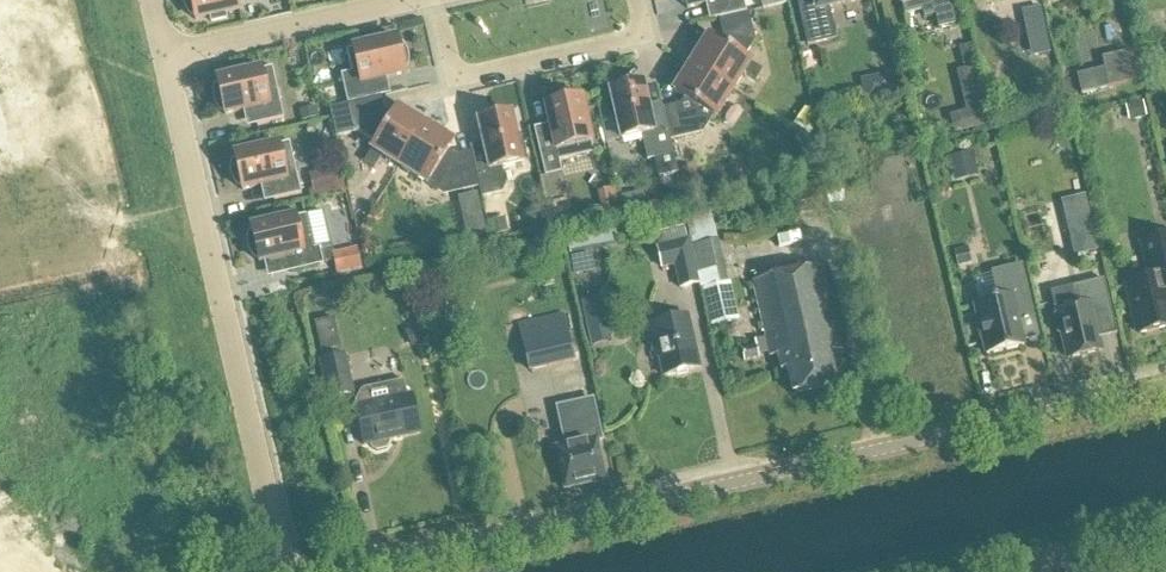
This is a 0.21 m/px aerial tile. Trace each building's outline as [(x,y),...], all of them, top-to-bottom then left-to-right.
[(239,13),(236,0),(183,0),(183,4),(185,10),(187,15),(191,19),(194,18),(195,23),(210,19),(211,25),(226,21),(225,16),(239,13)] [(719,22),(746,15),(746,14),(743,0),(677,0),(679,3),(683,7),(686,6),(687,11),(714,5),(718,21),(719,21),(719,22)] [(865,0),(799,0),(796,1),(807,48),(835,41),(828,10),(865,2),(865,0)] [(903,17),(921,13),(923,20),(934,18),(937,32),(955,28),(948,0),(899,0),(903,17)] [(1021,14),(1025,33),(1044,29),(1040,10),(1021,14)] [(696,49),(686,64),(733,93),(744,76),(756,84),(763,73),(744,61),(754,43),(748,15),(746,15),(719,22),(723,39),(731,40),(725,50),(708,39),(700,52),(696,49)] [(348,106),(380,99),(381,99),(377,82),(404,76),(403,72),(406,71),(408,65),(408,60),(407,54),(404,49),(400,45),(397,46),(396,41),(382,44),(381,39),(365,42),(367,48),(347,52),(352,74),(341,77),(348,106)] [(957,55),(960,68),(976,65),(973,52),(957,55)] [(814,69),(810,55),(800,58),(804,71),(814,69)] [(1103,72),(1108,91),(1131,85),(1124,55),(1101,61),(1103,72)] [(680,107),(662,111),(670,143),(702,136),(713,119),(716,121),(733,93),(686,64),(677,78),(682,81),(673,94),(684,101),(680,107)] [(213,99),(214,105),(217,110),(221,114),(224,113),(225,118),(252,111),(256,128),(284,121),(272,69),(246,75),(245,70),(230,73),(231,79),(217,82),(218,87),(215,88),(213,93),(213,99)] [(975,69),(956,74),(964,105),(983,100),(975,69)] [(1108,91),(1103,72),(1077,78),(1081,97),(1108,91)] [(897,98),(892,75),(860,83),(865,105),(897,98)] [(677,175),(662,111),(649,114),(642,87),(610,94),(621,142),(641,138),(647,163),(654,161),(659,180),(677,175)] [(552,136),(535,140),(545,179),(562,175),(559,164),(594,156),(581,101),(576,102),(576,99),(570,97),(564,97),(559,98),(554,101),(550,105),(550,107),(546,109),(552,136)] [(382,159),(399,170),(428,123),(414,114),(411,118),(398,110),(387,128),(377,122),(384,117),(380,99),(348,106),(348,107),(330,111),(336,140),(358,135),(376,146),(364,165),(374,171),(382,159)] [(1129,108),(1133,123),(1146,119),(1143,105),(1129,108)] [(319,120),(316,109),(299,113),(301,124),(319,120)] [(815,129),(812,110),(804,112),(793,128),(809,139),(815,129)] [(484,152),(471,155),(479,190),(505,184),(502,170),(522,165),(510,117),(478,124),(484,152)] [(428,123),(399,170),(444,198),(479,190),(471,155),(455,159),(457,168),(450,168),(442,162),(453,145),(440,137),(443,132),(428,123)] [(235,162),(232,163),(231,168),(230,174),(232,179),(234,185),(238,189),(241,188),(242,193),(270,186),(273,203),(301,196),(290,144),(234,157),(235,162)] [(951,161),(954,175),(974,170),(971,156),(951,161)] [(321,174),(327,198),(345,193),(339,169),(321,174)] [(793,200),(791,190),(783,192),(785,202),(793,200)] [(621,215),(615,191),(597,195),(603,219),(621,215)] [(459,201),(463,220),(483,216),(479,197),(459,201)] [(629,213),(626,198),(619,200),(622,215),(629,213)] [(685,219),(692,249),(716,243),(710,214),(685,219)] [(252,234),(249,235),(247,240),(247,246),(248,252),(251,257),(255,261),(258,260),(259,265),(286,259),(290,275),(324,267),(320,249),(314,251),(306,217),(251,230),(252,234)] [(508,235),(505,220),(490,224),(493,238),(508,235)] [(1097,253),(1091,226),(1068,231),(1074,259),(1097,253)] [(1131,309),(1135,325),(1137,327),(1140,336),(1165,330),(1165,303),(1164,294),(1165,294),(1165,237),(1140,244),(1149,279),(1127,284),(1132,306),(1131,309)] [(656,250),(661,271),(674,268),(680,291),(697,287),(687,243),(656,250)] [(332,255),(336,272),(361,266),(357,250),(332,255)] [(972,265),(968,250),(953,253),(957,269),(972,265)] [(976,325),(980,342),(982,342),(986,357),(1023,348),(1016,317),(1032,314),(1021,267),(991,274),(997,301),(974,306),(978,324),(976,325)] [(782,373),(788,372),(794,397),(835,388),(827,357),(842,353),(823,268),(754,284),(767,340),(755,343),(755,347),(743,350),(746,364),(760,361),(759,357),(771,354),(772,359),(778,357),(782,373)] [(1054,319),(1057,335),(1061,335),(1067,360),(1100,353),(1096,334),(1114,330),(1103,282),(1071,290),(1075,310),(1057,314),(1057,318),(1054,319)] [(736,323),(728,286),(704,292),(713,329),(736,323)] [(582,305),(586,325),(607,320),(602,300),(582,305)] [(645,328),(653,362),(659,360),(664,379),(699,371),(687,319),(645,328)] [(427,344),(420,327),(405,334),(412,350),(427,344)] [(522,340),(529,373),(574,363),(566,330),(522,340)] [(319,363),(328,402),(353,396),(345,358),(319,363)] [(362,393),(365,408),(355,410),(364,448),(370,447),(371,451),(376,454),(386,451),(390,447),(389,443),(420,436),(411,398),(407,399),(403,383),(362,393)] [(605,483),(597,443),(600,442),(592,403),(570,408),(576,433),(563,436),(566,449),(556,451),(565,492),(605,483)]
